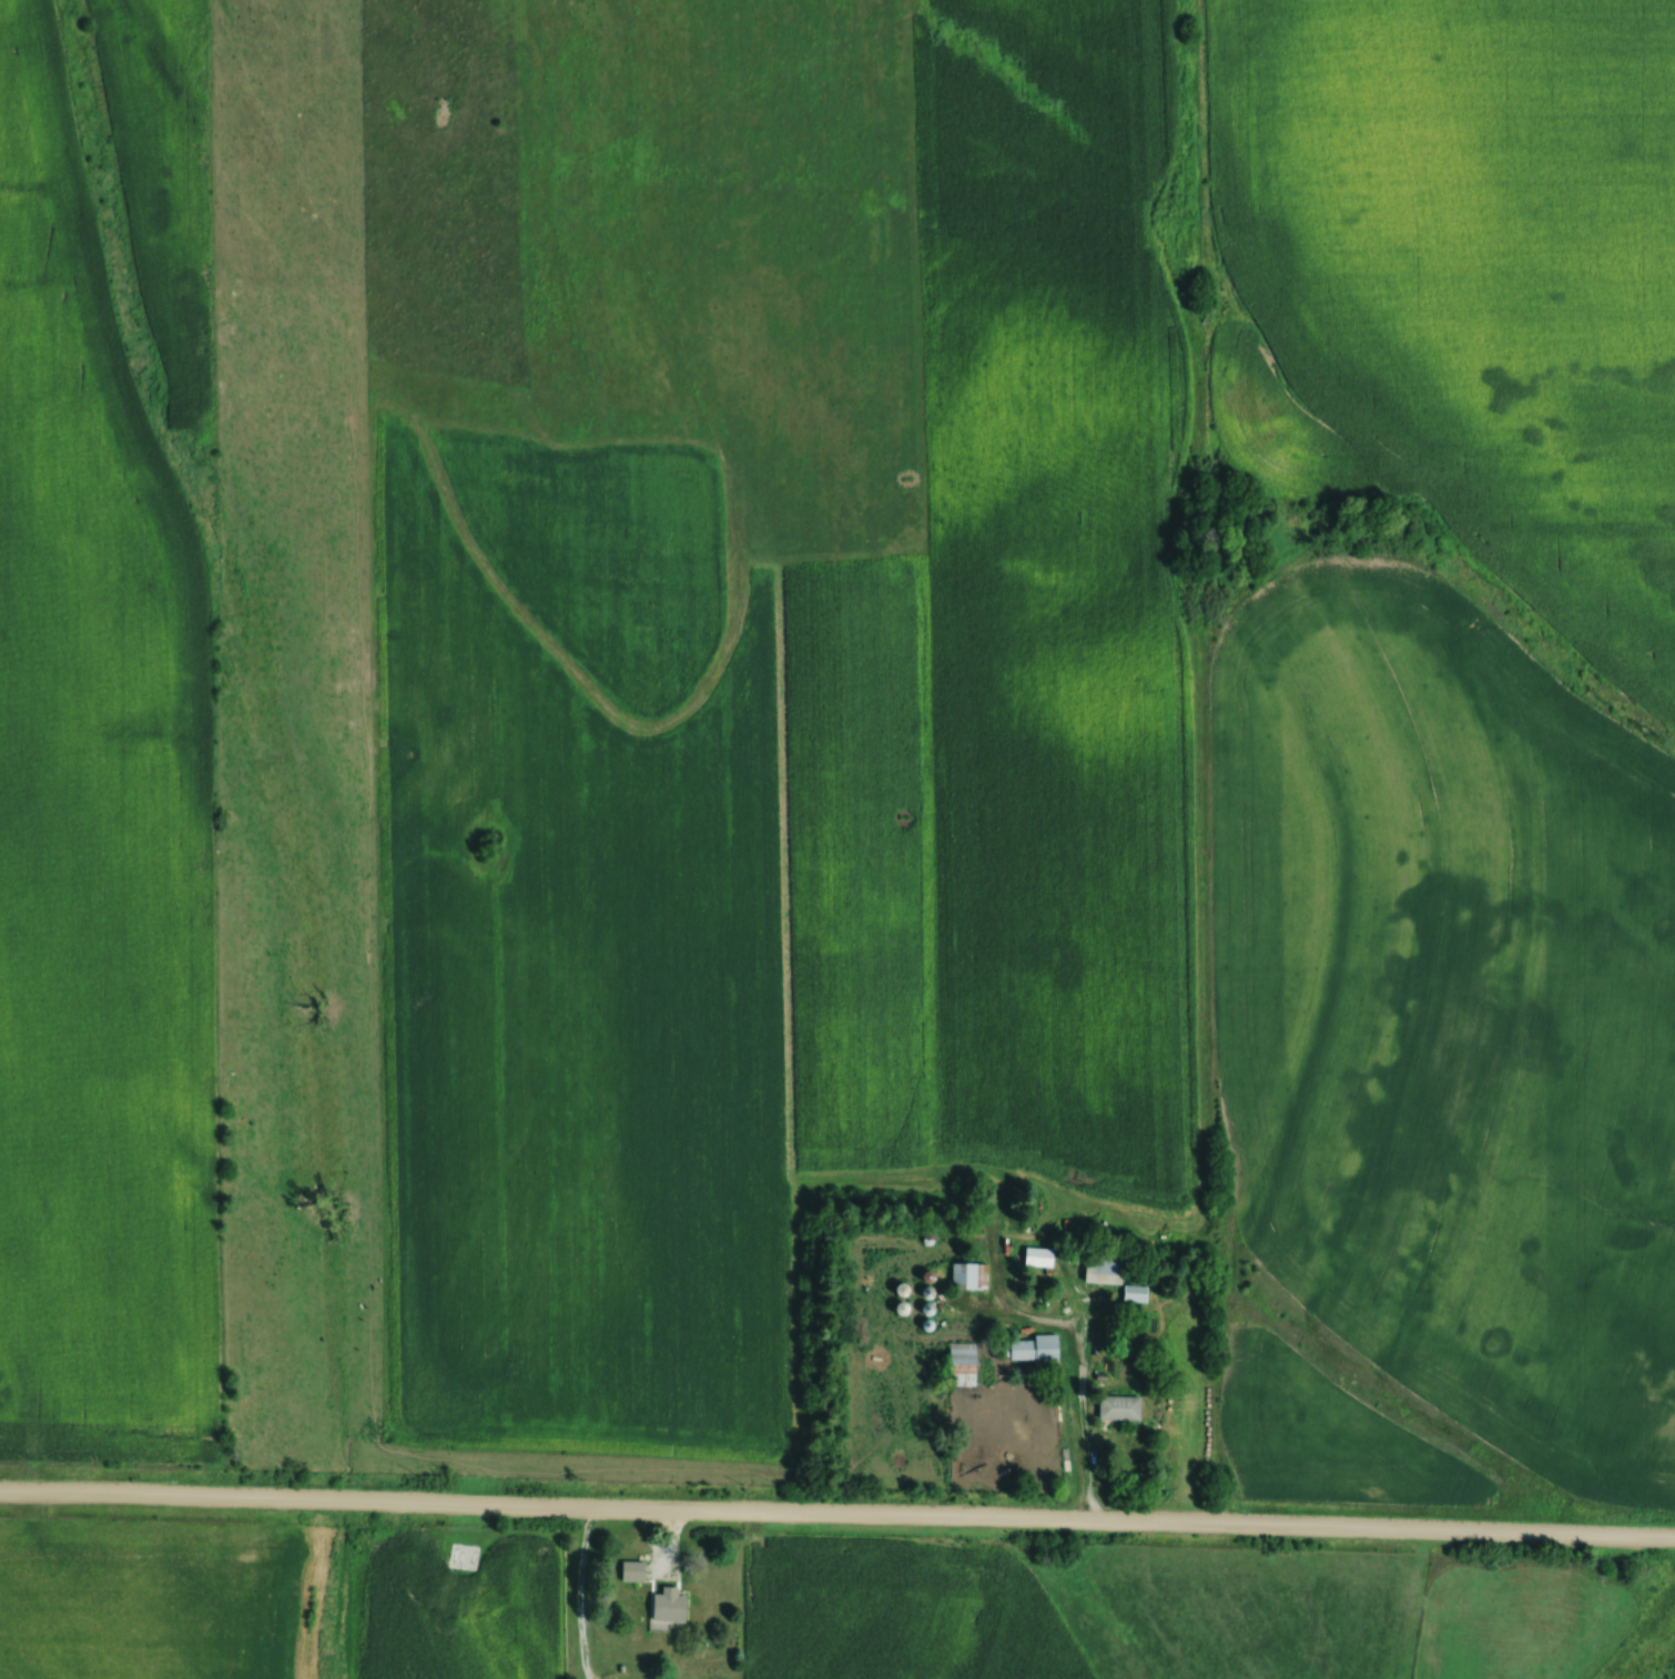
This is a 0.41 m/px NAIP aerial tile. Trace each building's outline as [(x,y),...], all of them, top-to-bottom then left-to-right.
[(1056,1264),(1056,1245),(1027,1245),(1027,1264),(1056,1264)] [(1127,1254),(1089,1254),(1089,1281),(1127,1281),(1127,1254)] [(989,1287),(989,1260),(956,1260),(956,1287),(989,1287)] [(1062,1359),(1062,1335),(1013,1335),(1013,1359),(1062,1359)] [(979,1382),(979,1340),(953,1340),(953,1382),(979,1382)] [(1142,1417),(1142,1393),(1102,1393),(1102,1417),(1142,1417)] [(624,1580),(647,1580),(647,1560),(624,1560),(624,1580)] [(689,1594),(681,1594),(681,1585),(665,1585),(666,1593),(655,1593),(655,1621),(690,1621),(689,1594)]
